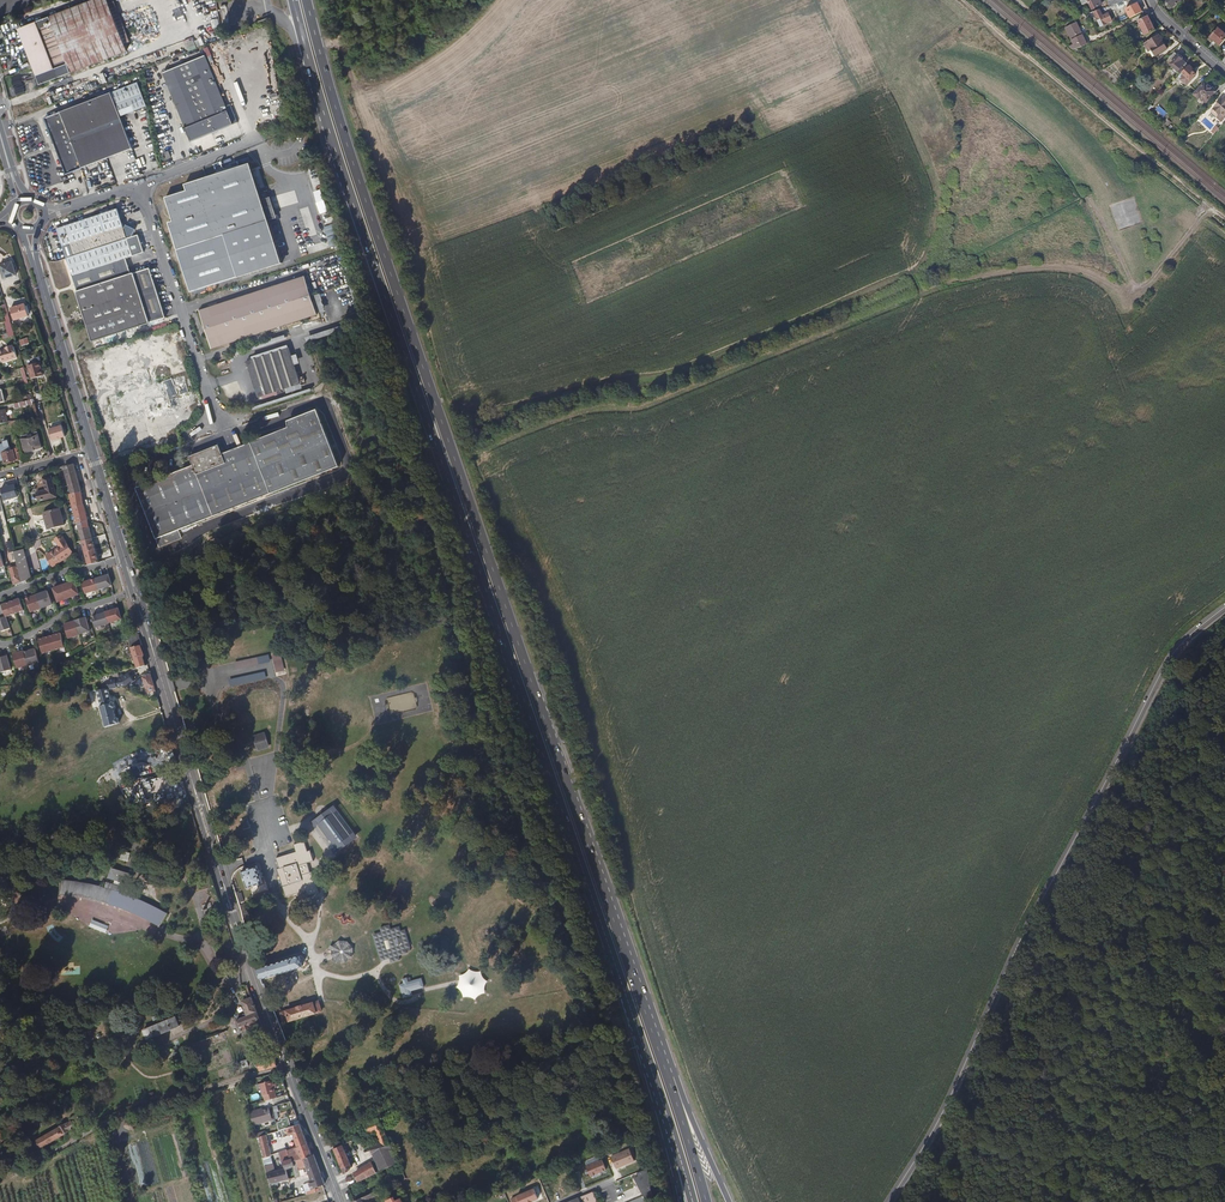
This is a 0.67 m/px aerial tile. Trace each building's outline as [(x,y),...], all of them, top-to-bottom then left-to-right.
[(18,28),(40,84),(127,50),(125,43),(109,3),(108,0),(90,0),(49,16),(50,16),(36,21),(18,28)] [(1083,5),(1089,2),(1093,9),(1102,4),(1100,0),(1081,0),(1083,5)] [(114,1),(109,3),(125,43),(129,41),(114,1)] [(1088,14),(1089,16),(1090,15),(1091,17),(1096,16),(1101,26),(1112,21),(1109,14),(1104,16),(1100,10),(1088,14)] [(1155,30),(1149,16),(1115,32),(1116,34),(1140,23),(1146,35),(1155,30)] [(1088,45),(1083,35),(1078,23),(1067,28),(1075,44),(1070,47),(1075,51),(1088,45)] [(1210,37),(1221,46),(1224,41),(1224,33),(1223,31),(1222,29),(1221,30),(1219,28),(1210,37)] [(1169,49),(1164,42),(1163,43),(1158,35),(1149,41),(1144,44),(1149,52),(1152,51),(1156,57),(1169,49)] [(1184,67),(1187,64),(1187,63),(1176,53),(1170,59),(1174,62),(1171,65),(1176,69),(1175,70),(1178,73),(1179,71),(1182,74),(1183,74),(1184,73),(1187,70),(1184,67)] [(191,141),(233,124),(228,111),(205,56),(163,73),(191,141)] [(1194,69),(1190,66),(1187,70),(1184,73),(1186,76),(1182,80),(1187,85),(1197,75),(1194,72),(1194,69)] [(73,107),(45,118),(66,174),(127,151),(132,149),(120,116),(147,106),(138,83),(93,100),(92,97),(72,105),(73,107)] [(1207,83),(1196,95),(1198,98),(1202,98),(1208,103),(1217,92),(1207,83)] [(1214,110),(1221,116),(1222,114),(1224,117),(1224,98),(1223,100),(1215,108),(1216,108),(1214,110)] [(147,108),(139,110),(143,137),(153,135),(147,108)] [(136,157),(132,149),(127,151),(130,159),(136,157)] [(187,191),(166,198),(173,221),(168,223),(190,291),(280,263),(249,164),(185,185),(187,191)] [(117,208),(56,228),(65,258),(126,238),(123,228),(117,208)] [(125,225),(123,228),(126,238),(131,236),(135,230),(125,225)] [(65,258),(72,276),(143,253),(137,234),(131,236),(126,238),(65,258)] [(71,277),(75,290),(131,274),(128,266),(125,259),(71,277)] [(0,263),(0,266),(3,278),(15,274),(12,260),(0,263)] [(78,292),(77,292),(93,342),(140,326),(140,328),(146,327),(145,325),(166,318),(150,268),(131,274),(75,290),(78,292)] [(317,315),(305,276),(199,310),(204,325),(203,326),(206,334),(207,334),(212,349),(317,315)] [(11,308),(14,320),(29,316),(25,304),(11,308)] [(339,335),(338,330),(306,337),(307,342),(339,335)] [(0,350),(0,357),(2,363),(17,359),(14,346),(0,350)] [(299,378),(289,348),(246,362),(258,397),(305,382),(303,376),(299,378)] [(28,365),(32,378),(51,373),(47,360),(28,365)] [(188,391),(183,374),(165,379),(168,387),(176,385),(179,394),(188,391)] [(175,407),(168,387),(165,379),(135,389),(142,411),(163,404),(165,410),(175,407)] [(142,411),(135,389),(115,396),(121,417),(142,411)] [(35,403),(34,399),(27,400),(21,402),(14,403),(16,408),(35,403)] [(5,409),(0,411),(0,424),(9,422),(5,409)] [(136,488),(159,547),(182,538),(179,530),(340,466),(317,410),(290,420),(292,426),(222,454),(219,445),(189,457),(193,465),(136,488)] [(28,423),(27,418),(11,421),(12,426),(28,423)] [(50,429),(54,440),(67,436),(63,425),(50,429)] [(42,448),(38,432),(22,436),(27,452),(42,448)] [(16,460),(14,450),(3,453),(5,463),(16,460)] [(71,509),(75,523),(77,523),(89,520),(85,505),(81,488),(75,464),(70,465),(69,463),(66,464),(67,466),(64,467),(67,478),(65,478),(67,485),(68,485),(74,508),(71,509)] [(57,496),(52,475),(44,477),(47,490),(37,492),(40,500),(57,496)] [(17,496),(14,484),(2,488),(5,499),(17,496)] [(65,525),(60,507),(44,512),(49,529),(65,525)] [(77,523),(82,540),(93,537),(89,520),(77,523)] [(74,553),(62,535),(55,539),(60,546),(47,555),(54,566),(74,553)] [(93,537),(82,540),(81,540),(85,552),(96,549),(93,537)] [(17,562),(18,566),(21,576),(22,582),(33,579),(25,548),(14,551),(17,562)] [(100,561),(96,549),(85,552),(87,558),(89,564),(100,561)] [(22,582),(21,576),(18,566),(9,568),(12,579),(14,586),(22,582)] [(109,574),(83,582),(86,593),(112,585),(109,574)] [(68,581),(64,583),(69,597),(80,594),(75,580),(69,582),(68,581)] [(59,601),(69,597),(64,583),(60,584),(60,585),(54,588),(59,601)] [(37,594),(42,608),(53,604),(48,590),(42,592),(41,591),(37,593),(37,594)] [(37,594),(33,595),(33,594),(30,595),(31,596),(27,598),(32,611),(42,608),(37,594)] [(0,605),(0,628),(1,631),(11,628),(7,616),(24,610),(20,598),(0,605)] [(123,618),(119,608),(106,611),(107,612),(110,622),(123,618)] [(93,616),(96,627),(110,623),(110,622),(107,612),(93,616)] [(87,616),(76,620),(80,634),(91,631),(87,616)] [(80,634),(76,620),(65,623),(69,637),(80,634)] [(61,633),(39,639),(43,653),(65,647),(61,633)] [(142,647),(139,636),(128,636),(132,651),(141,647),(142,647)] [(144,656),(141,647),(132,651),(134,656),(132,657),(134,664),(136,663),(136,667),(137,669),(145,667),(142,658),(144,656)] [(25,650),(14,654),(18,668),(29,664),(29,665),(40,662),(36,648),(25,651),(25,650)] [(1,672),(12,669),(7,654),(3,655),(3,656),(0,657),(0,669),(1,672)] [(237,670),(270,662),(269,654),(235,663),(237,670)] [(274,672),(284,671),(282,654),(272,655),(274,672)] [(229,679),(230,687),(266,680),(265,672),(229,679)] [(154,689),(150,676),(145,677),(146,680),(144,680),(147,691),(154,689)] [(131,678),(128,680),(122,683),(118,682),(115,691),(128,693),(135,687),(131,678)] [(112,710),(115,709),(113,703),(110,703),(106,689),(93,693),(105,729),(120,724),(118,718),(115,719),(112,710)] [(264,732),(252,736),(257,751),(268,747),(264,732)] [(180,810),(178,803),(169,805),(171,812),(180,810)] [(346,830),(332,810),(315,823),(326,838),(329,838),(332,841),(329,844),(330,846),(332,846),(338,854),(342,850),(346,850),(349,848),(351,844),(355,841),(349,833),(346,835),(343,832),(346,830)] [(240,820),(243,828),(249,825),(246,817),(240,820)] [(312,871),(309,861),(315,859),(311,846),(307,847),(305,839),(293,843),(296,850),(278,855),(283,870),(281,871),(289,899),(308,892),(309,896),(320,892),(314,871),(312,871)] [(118,859),(129,860),(130,852),(120,850),(118,859)] [(263,886),(256,866),(242,871),(249,890),(263,886)] [(167,911),(126,894),(128,889),(121,887),(122,883),(129,885),(131,876),(112,870),(109,878),(113,880),(112,884),(108,882),(106,887),(63,877),(60,894),(100,904),(122,911),(159,928),(167,911)] [(250,905),(247,894),(242,896),(245,907),(250,905)] [(255,920),(252,908),(246,909),(249,921),(255,920)] [(215,924),(213,919),(212,915),(202,918),(203,923),(205,927),(215,924)] [(413,946),(406,927),(402,929),(400,926),(392,929),(391,925),(380,929),(381,933),(372,936),(380,962),(391,958),(392,963),(403,959),(402,955),(410,952),(409,948),(413,946)] [(360,937),(352,930),(344,930),(337,935),(336,943),(342,951),(352,952),(359,945),(360,937)] [(268,977),(308,961),(305,950),(259,968),(265,983),(269,982),(268,977)] [(467,974),(458,974),(459,988),(462,988),(462,996),(477,996),(477,993),(486,993),(485,978),(482,978),(482,970),(467,970),(467,974)] [(415,990),(427,986),(423,976),(411,981),(410,977),(404,979),(405,983),(401,984),(406,998),(417,995),(415,990)] [(234,1007),(240,1006),(238,998),(232,1000),(234,1007)] [(285,1023),(317,1010),(324,1007),(321,998),(282,1013),(285,1023)] [(283,1010),(279,1000),(272,1002),(276,1013),(283,1010)] [(263,1036),(251,1002),(241,1005),(247,1022),(236,1028),(238,1034),(244,1032),(245,1034),(250,1032),(250,1029),(254,1027),(257,1037),(263,1036)] [(324,1029),(320,1017),(306,1022),(308,1029),(294,1035),(295,1041),(324,1029)] [(176,1033),(173,1025),(143,1036),(147,1044),(176,1033)] [(196,1050),(229,1039),(228,1035),(194,1046),(196,1050)] [(267,1048),(263,1037),(257,1040),(261,1050),(263,1049),(267,1048)] [(248,1053),(254,1069),(257,1076),(275,1071),(272,1061),(257,1066),(253,1052),(248,1053)] [(247,1070),(243,1062),(235,1065),(238,1074),(247,1070)] [(275,1093),(272,1080),(259,1084),(260,1087),(261,1096),(263,1096),(264,1100),(274,1097),(273,1093),(275,1093)] [(271,1123),(267,1112),(259,1115),(257,1112),(248,1115),(252,1130),(271,1123)] [(69,1140),(82,1134),(73,1117),(66,1121),(68,1125),(38,1141),(33,1144),(37,1152),(67,1136),(69,1140)] [(288,1128),(286,1124),(280,1127),(280,1125),(278,1126),(277,1123),(275,1123),(278,1132),(288,1128)] [(392,1144),(385,1130),(381,1123),(368,1129),(371,1136),(377,1134),(383,1147),(392,1144)] [(299,1132),(296,1125),(288,1128),(278,1132),(279,1134),(285,1132),(285,1134),(290,1132),(291,1135),(299,1132)] [(25,1136),(22,1127),(16,1129),(19,1138),(25,1136)] [(5,1143),(19,1138),(16,1129),(1,1135),(5,1143)] [(348,1141),(344,1130),(338,1133),(342,1144),(348,1141)] [(310,1156),(299,1132),(291,1135),(297,1153),(289,1156),(290,1160),(291,1165),(295,1163),(310,1156)] [(342,1144),(338,1133),(330,1136),(334,1147),(342,1144)] [(271,1156),(266,1136),(258,1139),(263,1159),(269,1157),(271,1156)] [(402,1166),(392,1144),(383,1147),(373,1150),(379,1165),(375,1167),(380,1176),(402,1166)] [(347,1154),(345,1148),(336,1152),(338,1158),(347,1154)] [(635,1162),(629,1150),(611,1158),(617,1170),(635,1162)] [(288,1161),(285,1151),(278,1154),(281,1164),(288,1161)] [(351,1161),(348,1155),(347,1154),(338,1158),(341,1165),(351,1161)] [(323,1185),(311,1155),(310,1156),(295,1163),(296,1167),(303,1165),(310,1183),(307,1185),(309,1188),(311,1187),(312,1189),(323,1185)] [(274,1174),(269,1157),(263,1159),(261,1159),(269,1186),(286,1181),(283,1171),(274,1174)] [(291,1165),(290,1160),(288,1161),(281,1164),(283,1171),(286,1181),(290,1180),(288,1170),(292,1169),(294,1179),(298,1178),(295,1168),(296,1167),(295,1163),(291,1165)] [(353,1167),(351,1161),(341,1165),(343,1171),(353,1167)] [(606,1172),(602,1162),(587,1168),(591,1178),(606,1172)] [(351,1173),(354,1171),(353,1167),(343,1171),(345,1177),(351,1173)] [(359,1185),(380,1176),(375,1167),(365,1172),(355,1178),(359,1185)] [(516,1196),(519,1201),(531,1201),(537,1199),(533,1188),(516,1196)] [(365,1190),(352,1196),(355,1201),(357,1201),(368,1197),(365,1190)] [(381,1197),(379,1192),(368,1197),(357,1201),(369,1201),(381,1197)] [(595,1192),(571,1201),(599,1201),(595,1192)]
